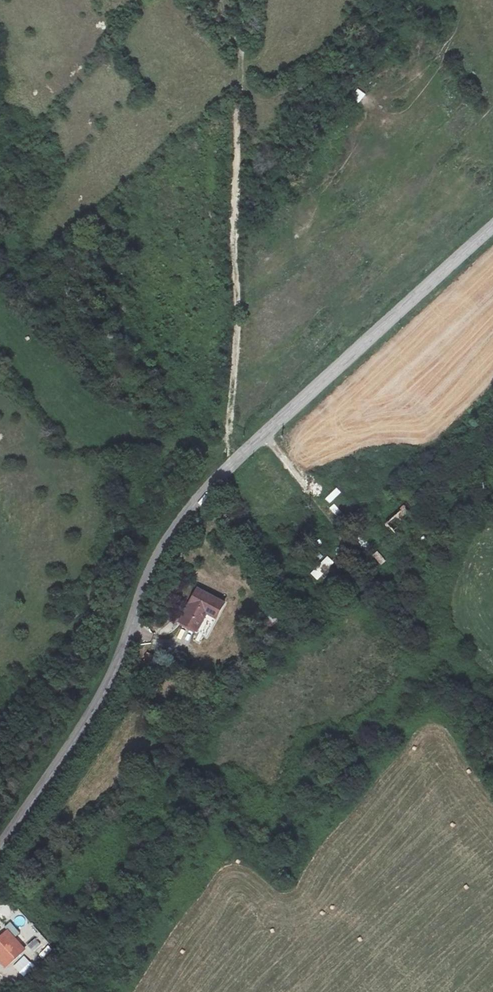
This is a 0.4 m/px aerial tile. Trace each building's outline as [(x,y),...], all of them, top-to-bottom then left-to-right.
[(351,97),(358,103),(365,95),(358,89),(351,97)] [(329,504),(342,493),(337,488),(324,498),(329,504)] [(335,517),(341,513),(334,504),(329,508),(335,517)] [(424,530),(405,508),(386,524),(394,534),(376,550),(378,553),(375,557),(380,565),(386,561),(388,564),(424,530)] [(317,580),(334,564),(327,556),(310,573),(317,580)] [(199,634),(209,616),(218,622),(226,605),(201,589),(182,625),(199,634)] [(149,665),(153,655),(147,652),(143,662),(149,665)] [(0,935),(0,962),(6,968),(27,948),(7,928),(0,935)]
